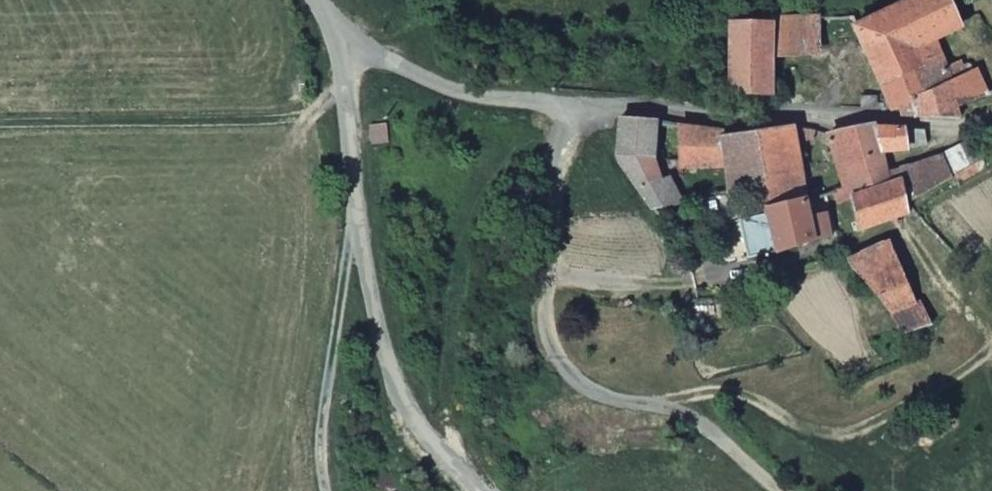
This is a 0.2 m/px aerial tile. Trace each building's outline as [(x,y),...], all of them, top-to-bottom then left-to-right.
[(990,91),(977,66),(953,77),(935,41),(961,27),(948,0),(903,0),(852,25),(891,107),(892,112),(943,116),(960,116),(957,102),(990,91)] [(819,53),(819,15),(772,15),(772,19),(773,53),(819,53)] [(726,20),(729,92),(773,91),(773,53),(772,19),(726,20)] [(859,106),(878,107),(878,93),(860,93),(859,106)] [(618,153),(653,208),(688,200),(673,174),(664,177),(654,158),(657,121),(622,118),(618,153)] [(726,166),(731,191),(763,181),(758,131),(727,135),(725,130),(678,124),(680,165),(726,166)] [(758,131),(763,181),(767,210),(808,198),(796,128),(794,127),(758,131)] [(925,142),(922,131),(872,128),(827,136),(844,187),(847,186),(851,194),(899,176),(906,201),(955,175),(955,173),(984,158),(973,138),(939,155),(891,170),(883,153),(912,148),(912,146),(925,142)] [(860,227),(911,212),(906,201),(899,176),(851,194),(853,199),(860,227)] [(844,187),(837,189),(841,202),(853,199),(851,194),(847,186),(844,187)] [(688,200),(693,208),(695,212),(721,205),(719,195),(688,200)] [(767,210),(779,248),(817,237),(811,218),(808,198),(767,210)] [(836,231),(831,212),(811,218),(817,237),(836,231)] [(919,302),(891,238),(849,258),(894,313),(904,334),(933,321),(924,301),(919,302)]
